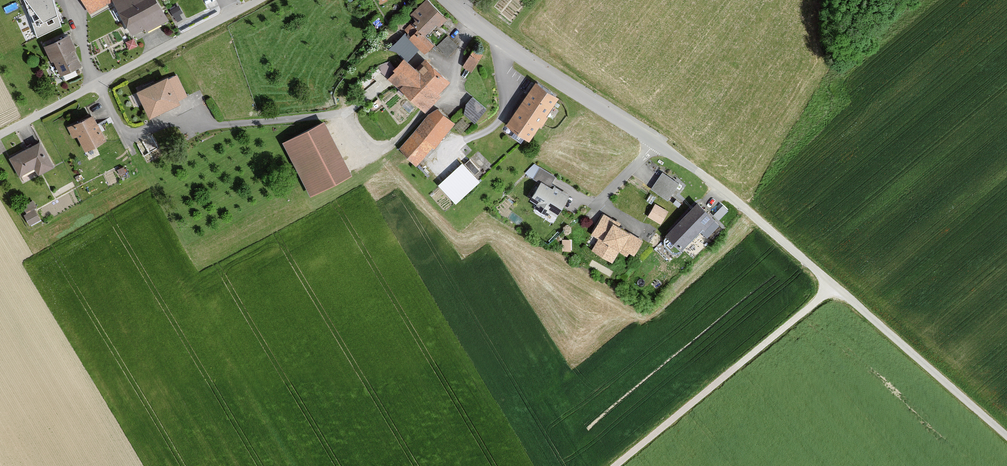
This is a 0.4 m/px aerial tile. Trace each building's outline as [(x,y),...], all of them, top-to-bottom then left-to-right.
[(37,38),(61,27),(53,0),(24,0),(37,38)] [(161,22),(148,0),(86,0),(93,12),(110,2),(131,39),(161,22)] [(429,0),(428,0),(415,13),(430,29),(444,15),(429,0)] [(450,32),(438,43),(448,53),(460,42),(450,32)] [(69,36),(46,46),(59,76),(82,66),(69,36)] [(464,63),(474,69),(484,49),(474,44),(464,63)] [(452,79),(434,64),(425,74),(410,60),(395,76),(427,106),(452,79)] [(170,77),(138,92),(149,116),(181,101),(170,77)] [(538,85),(509,126),(531,141),(559,100),(538,85)] [(463,107),(476,118),(487,105),(474,94),(463,107)] [(437,107),(402,146),(420,162),(455,122),(437,107)] [(92,114),(70,127),(75,136),(78,134),(87,150),(106,139),(92,114)] [(325,124),(285,144),(312,197),(351,177),(325,124)] [(152,134),(137,143),(146,161),(162,152),(152,134)] [(40,141),(11,157),(20,175),(37,166),(40,173),(53,166),(40,141)] [(463,163),(442,182),(458,200),(480,181),(463,163)] [(679,184),(663,173),(652,190),(668,200),(679,184)] [(557,217),(570,195),(546,181),(533,202),(557,217)] [(656,200),(649,213),(662,221),(670,207),(656,200)] [(32,224),(42,219),(32,203),(23,208),(32,224)] [(700,205),(667,237),(682,253),(715,221),(700,205)] [(645,240),(606,215),(594,233),(604,240),(598,250),(614,260),(621,248),(634,257),(645,240)]
